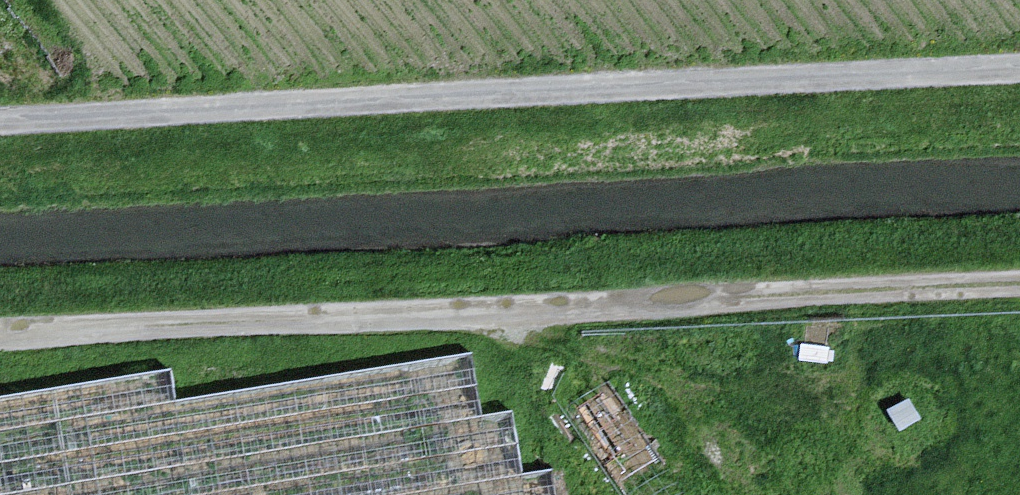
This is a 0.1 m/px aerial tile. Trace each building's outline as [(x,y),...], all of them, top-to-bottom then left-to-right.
[(554,469),(523,474),(512,410),(486,414),(475,352),(180,402),(174,367),(0,396),(0,494),(558,494),(554,469)] [(623,482),(666,453),(614,373),(571,402),(623,482)]
